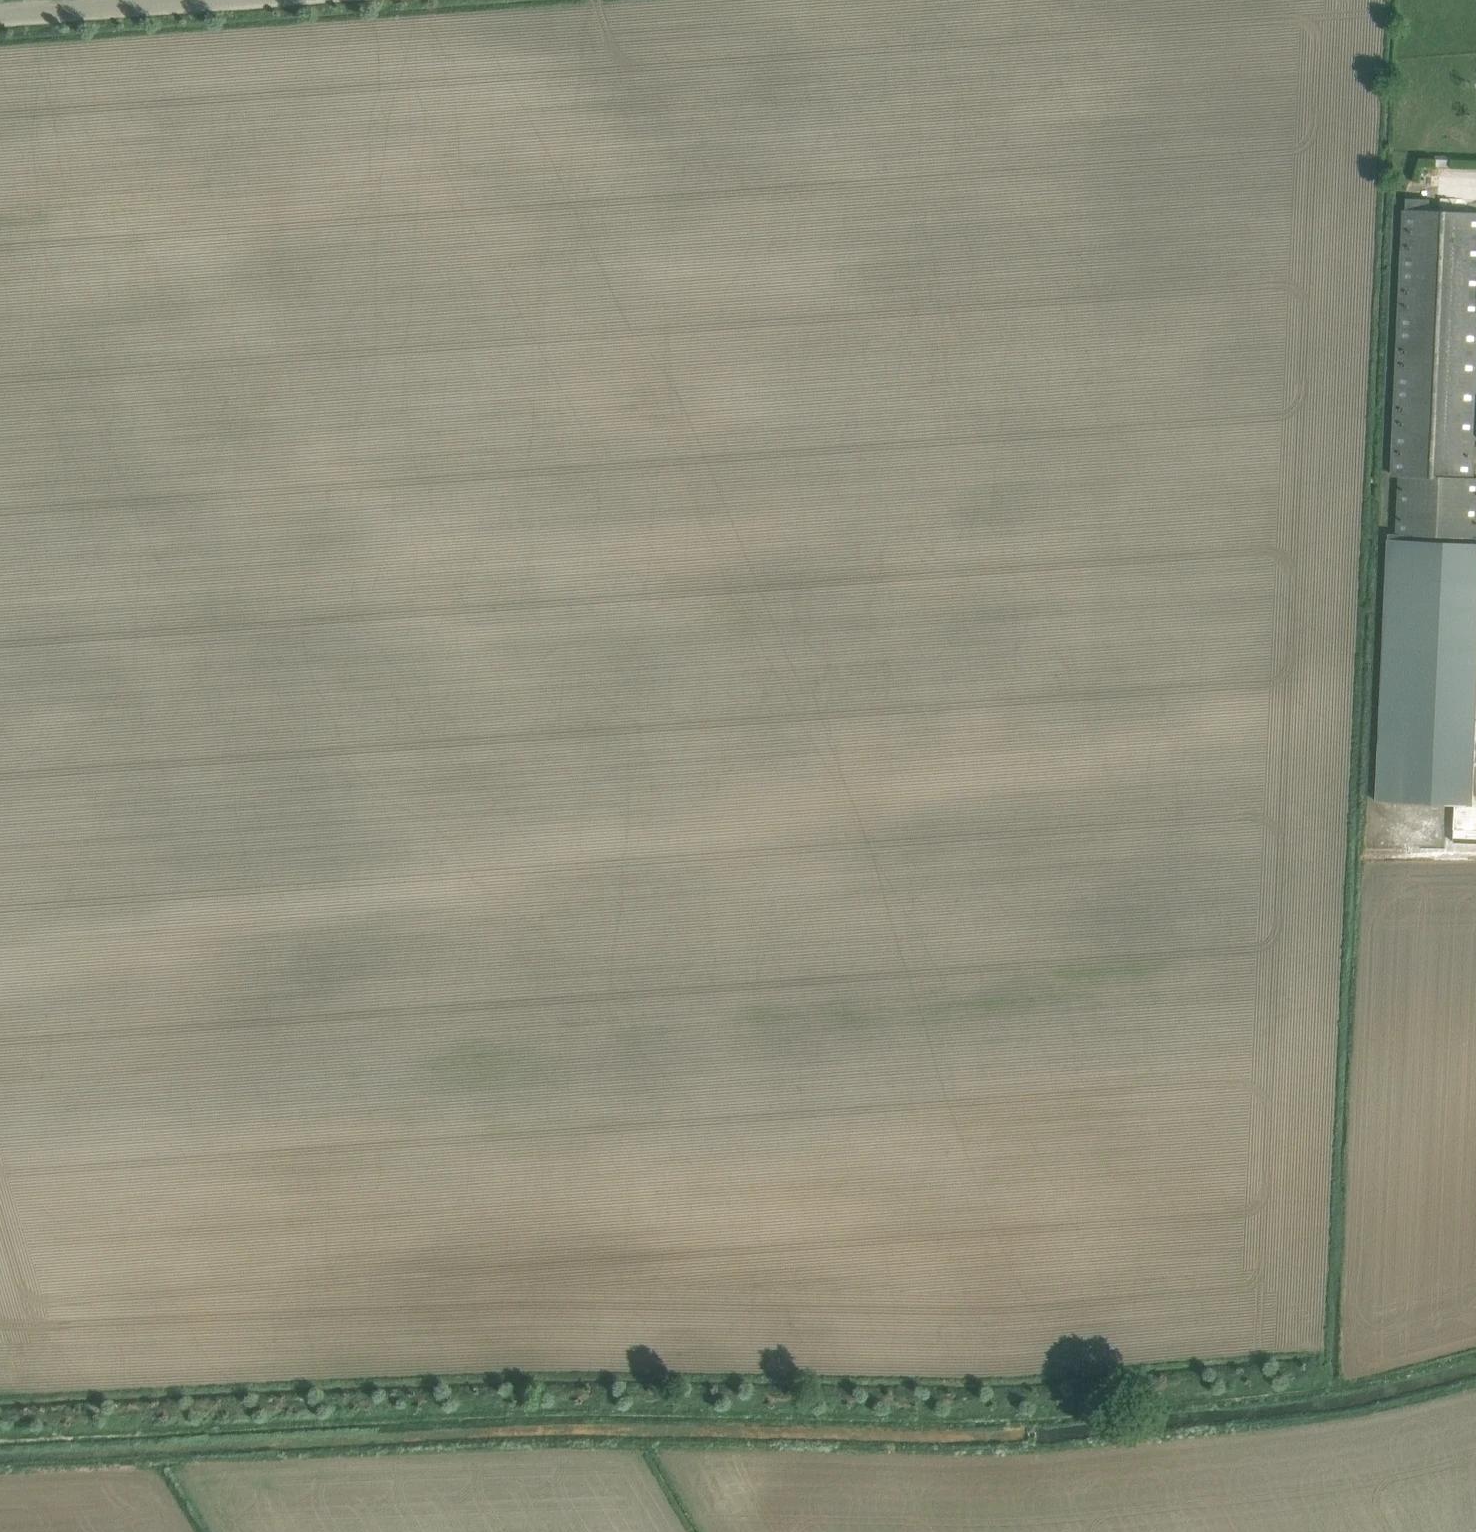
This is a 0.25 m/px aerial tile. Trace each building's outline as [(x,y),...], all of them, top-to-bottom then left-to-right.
[(1429,211),(1429,200),(1405,198),(1394,475),(1401,475),(1398,533),(1389,533),(1377,801),(1456,804),(1454,842),(1475,843),(1475,478),(1474,478),(1475,418),(1475,213),(1429,211)]
